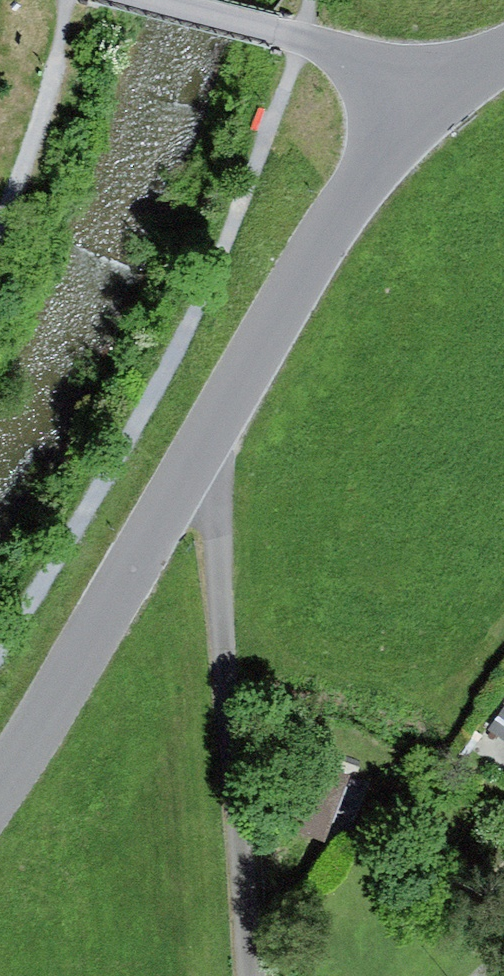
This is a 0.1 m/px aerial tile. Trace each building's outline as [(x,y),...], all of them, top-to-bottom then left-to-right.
[(496,720),(494,790),(503,790),(503,720),(496,720)] [(323,841),(344,788),(299,771),(279,824),(323,841)]
